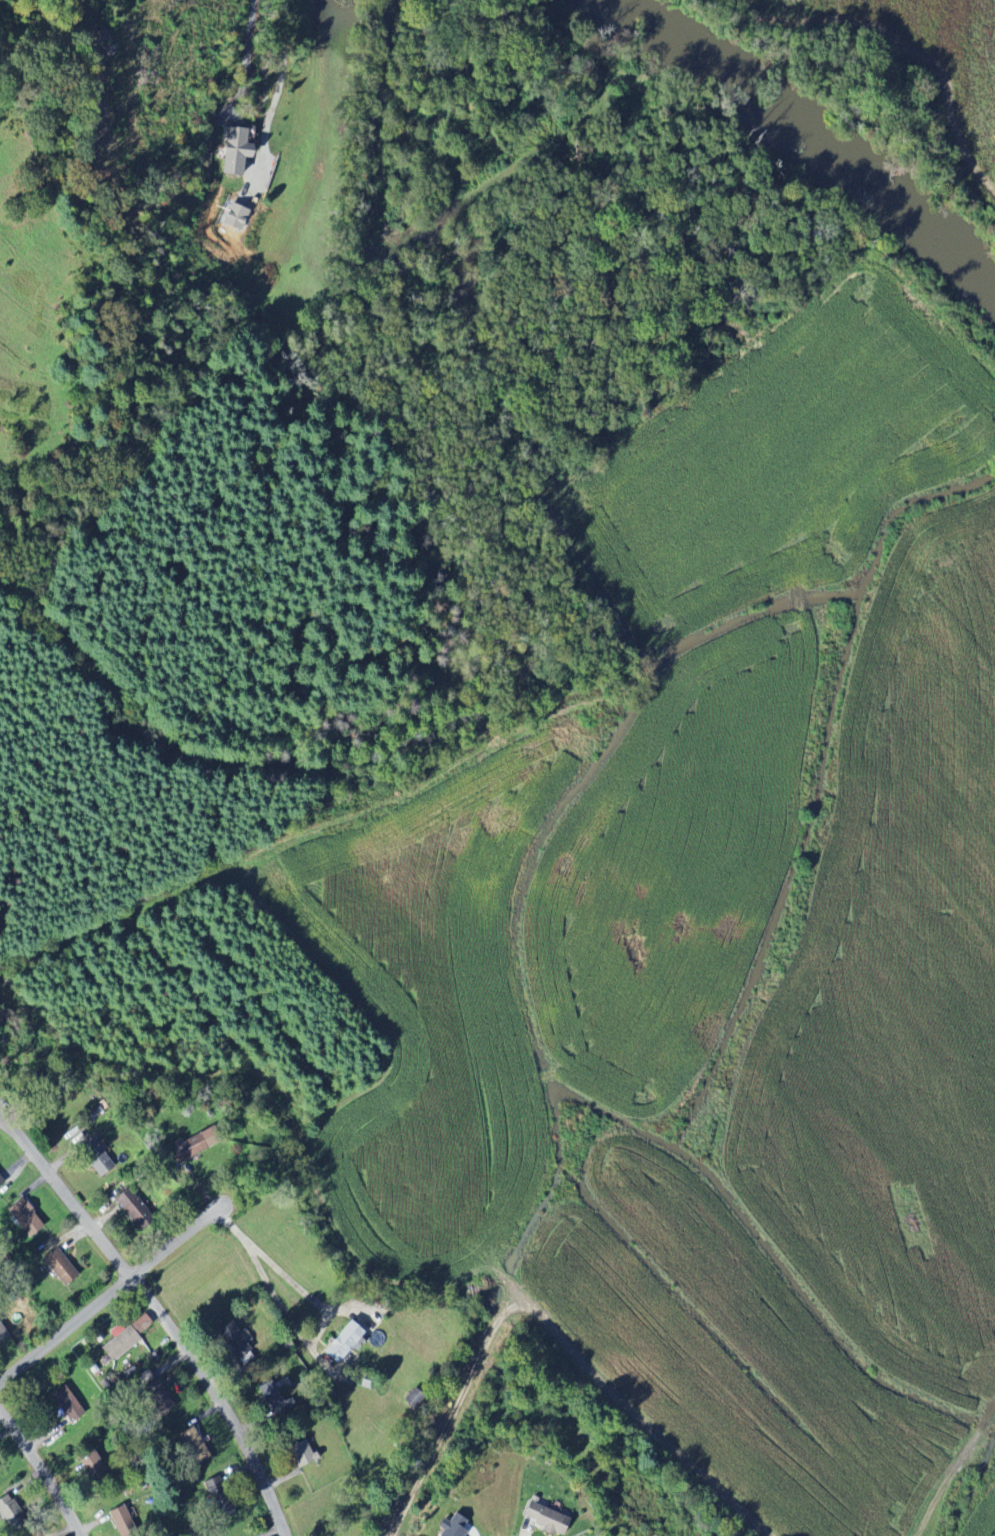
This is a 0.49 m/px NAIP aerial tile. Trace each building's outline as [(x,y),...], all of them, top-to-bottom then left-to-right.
[(249,160),(249,146),(246,146),(246,130),(223,129),(222,176),(241,177),(241,160),(249,160)] [(247,206),(238,199),(223,218),(241,233),(256,213),(247,206)] [(184,1162),(225,1141),(216,1125),(176,1146),(184,1162)] [(101,1178),(116,1170),(102,1141),(87,1148),(101,1178)] [(140,1233),(156,1224),(134,1188),(118,1198),(140,1233)] [(10,1209),(29,1239),(46,1228),(28,1199),(10,1209)] [(81,1279),(65,1251),(48,1260),(64,1289),(81,1279)] [(0,1317),(0,1345),(11,1339),(0,1317)] [(320,1353),(336,1365),(361,1332),(345,1320),(320,1353)] [(231,1360),(247,1353),(232,1321),(216,1328),(231,1360)] [(113,1339),(99,1347),(108,1362),(140,1342),(129,1324),(121,1329),(118,1324),(107,1331),(113,1339)] [(172,1407),(153,1378),(139,1388),(158,1417),(172,1407)] [(257,1385),(269,1416),(294,1407),(291,1398),(281,1401),(276,1387),(275,1388),(272,1380),(257,1385)] [(69,1419),(81,1407),(60,1385),(47,1397),(69,1419)] [(209,1457),(191,1426),(175,1435),(193,1466),(209,1457)] [(286,1445),(293,1468),(312,1462),(305,1440),(286,1445)] [(73,1458),(91,1484),(106,1473),(88,1447),(73,1458)] [(5,1523),(17,1512),(2,1495),(0,1496),(0,1517),(5,1523)] [(210,1503),(214,1520),(233,1516),(228,1498),(210,1503)] [(559,1535),(566,1518),(526,1501),(518,1519),(551,1533),(559,1535)] [(116,1533),(131,1525),(120,1505),(105,1513),(116,1533)] [(452,1513),(446,1522),(440,1519),(434,1527),(439,1530),(436,1535),(462,1535),(465,1532),(459,1529),(464,1521),(452,1513)]
